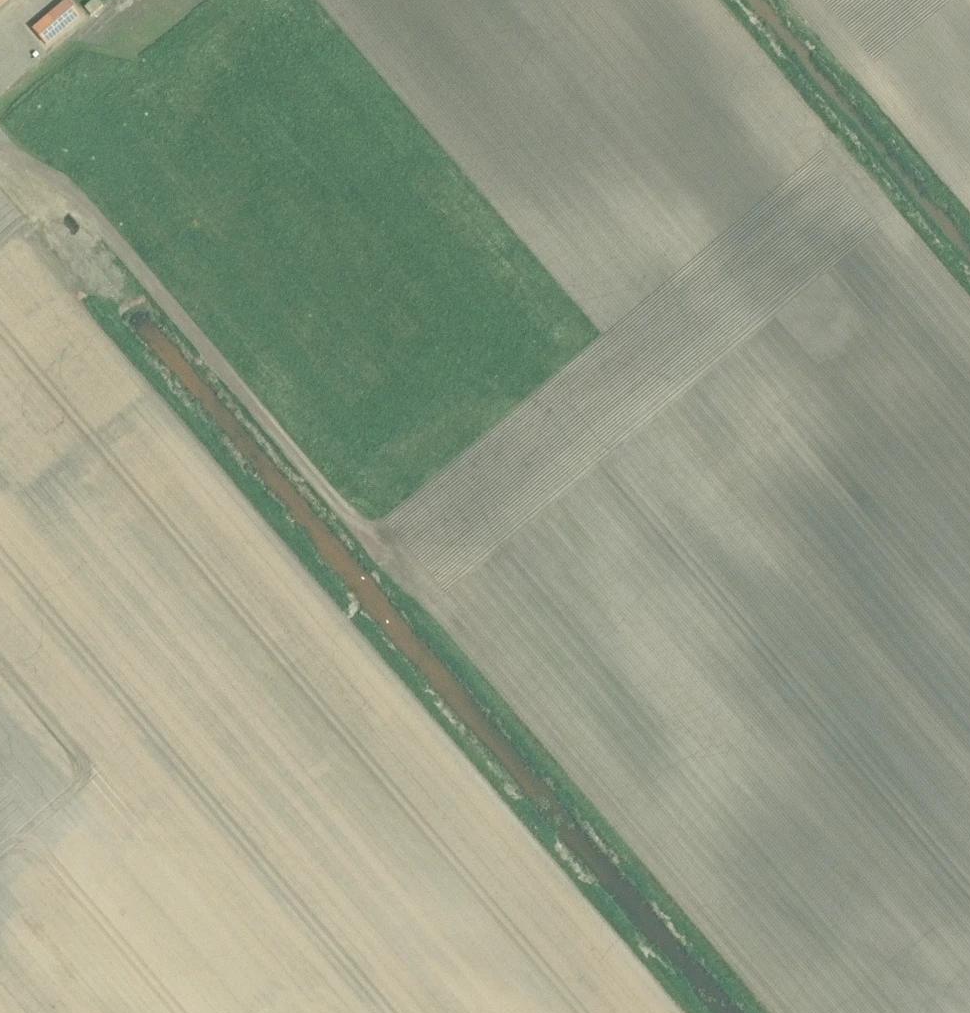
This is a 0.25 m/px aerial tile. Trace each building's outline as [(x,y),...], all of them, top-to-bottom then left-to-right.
[(64,2),(30,30),(45,47),(79,18),(64,2)]
